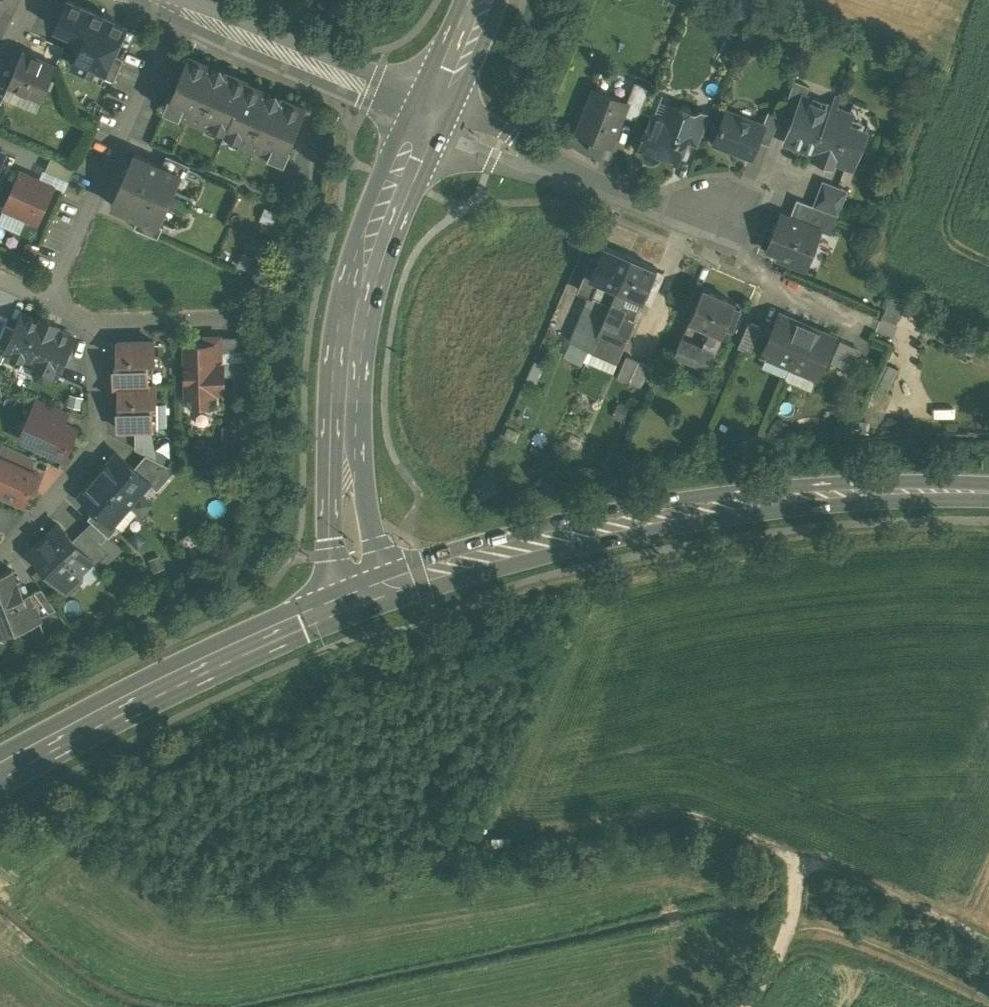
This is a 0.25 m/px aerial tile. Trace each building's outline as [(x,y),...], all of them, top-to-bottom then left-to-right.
[(69,0),(68,0),(55,28),(84,41),(73,64),(94,73),(96,68),(103,71),(105,71),(113,54),(125,25),(69,0)] [(57,65),(23,50),(8,84),(42,99),(57,65)] [(113,54),(105,71),(103,71),(102,75),(114,81),(124,58),(113,54)] [(248,81),(191,57),(173,97),(179,110),(226,130),(247,83),(248,81)] [(795,80),(785,104),(798,109),(803,97),(805,98),(806,93),(809,85),(795,80)] [(635,81),(627,101),(622,114),(638,120),(650,87),(635,81)] [(304,107),(247,83),(226,130),(226,132),(273,153),(286,147),(304,107)] [(627,101),(594,88),(578,131),(611,144),(622,114),(627,101)] [(818,159),(837,109),(834,108),(838,97),(837,96),(834,104),(806,93),(805,98),(803,97),(798,109),(786,140),(815,152),(813,157),(818,159)] [(670,121),(653,115),(641,146),(645,147),(647,153),(653,155),(659,153),(675,159),(679,157),(685,141),(696,113),(694,113),(693,112),(690,107),(684,104),(679,107),(676,106),(670,121)] [(837,109),(818,159),(823,161),(825,156),(847,164),(853,147),(858,149),(865,132),(847,125),(851,114),(837,109)] [(703,110),(694,113),(696,113),(685,141),(698,146),(711,113),(703,110)] [(763,125),(727,111),(715,142),(752,156),(758,140),(764,125),(763,125)] [(781,116),(768,111),(763,125),(764,125),(758,140),(769,145),(781,116)] [(162,165),(134,153),(123,178),(170,199),(181,176),(182,174),(162,165)] [(190,165),(167,154),(162,165),(182,174),(181,176),(185,177),(190,165)] [(54,186),(20,171),(5,206),(38,221),(54,186)] [(170,199),(123,178),(112,204),(139,216),(159,225),(160,223),(170,199)] [(848,189),(823,180),(813,205),(838,214),(848,189)] [(813,205),(797,198),(790,217),(820,229),(820,230),(831,234),(838,214),(813,205)] [(790,217),(782,214),(768,249),(780,253),(778,257),(805,267),(820,230),(820,229),(790,217)] [(159,225),(139,216),(134,227),(158,237),(164,225),(160,223),(159,225)] [(630,257),(604,245),(598,259),(590,277),(598,281),(616,289),(630,257)] [(593,257),(579,289),(588,294),(592,295),(598,281),(590,277),(598,259),(593,257)] [(656,268),(630,257),(616,289),(625,292),(643,300),(643,299),(656,269),(656,268)] [(656,269),(643,299),(650,302),(663,272),(656,269)] [(616,289),(598,281),(592,295),(610,303),(616,289)] [(735,302),(703,288),(689,319),(722,334),(725,327),(734,305),(735,302)] [(610,303),(607,310),(616,314),(619,306),(625,292),(616,289),(610,303)] [(592,295),(588,294),(568,341),(591,351),(598,335),(597,334),(607,310),(610,303),(592,295)] [(898,320),(905,300),(891,295),(884,315),(898,320)] [(734,305),(725,327),(731,329),(740,308),(734,305)] [(616,314),(607,310),(597,334),(598,335),(622,345),(632,321),(616,314)] [(41,321),(23,313),(17,328),(6,350),(37,363),(35,367),(38,374),(44,377),(51,374),(52,370),(57,373),(74,336),(56,328),(57,324),(43,318),(41,321)] [(807,325),(780,313),(762,353),(790,365),(807,325)] [(722,334),(689,319),(680,338),(713,353),(722,334)] [(749,320),(738,346),(750,351),(761,326),(749,320)] [(2,360),(6,350),(17,328),(6,323),(0,336),(0,360),(2,360)] [(835,336),(807,325),(790,365),(817,377),(835,336)] [(622,345),(598,335),(591,351),(615,361),(622,345)] [(713,353),(680,338),(673,354),(707,368),(713,353)] [(830,361),(853,370),(862,349),(840,339),(830,361)] [(154,340),(118,341),(118,360),(122,360),(122,367),(114,367),(114,385),(119,385),(148,384),(148,366),(147,366),(147,360),(155,360),(154,340)] [(213,344),(186,344),(187,393),(194,393),(195,403),(207,402),(207,393),(214,393),(214,390),(224,390),(223,364),(214,364),(213,344)] [(637,361),(625,356),(616,376),(629,381),(637,361)] [(650,367),(637,361),(629,381),(641,387),(650,367)] [(148,384),(119,385),(120,403),(124,403),(124,409),(118,409),(118,428),(152,427),(152,408),(150,408),(150,402),(156,402),(156,384),(148,384)] [(68,410),(37,396),(32,409),(34,410),(35,408),(63,421),(68,410)] [(614,418),(624,421),(630,406),(620,403),(614,418)] [(63,421),(35,408),(34,410),(29,421),(31,427),(26,439),(64,456),(77,427),(63,421)] [(779,417),(765,440),(785,442),(793,429),(787,426),(789,422),(779,417)] [(136,434),(137,450),(153,449),(152,433),(136,434)] [(3,442),(0,448),(0,454),(1,455),(28,467),(33,456),(3,442)] [(117,452),(96,476),(124,501),(129,505),(149,482),(150,481),(134,467),(117,452)] [(176,468),(146,453),(134,467),(150,481),(149,482),(157,489),(176,468)] [(1,455),(0,457),(0,491),(25,502),(31,487),(35,489),(43,473),(28,467),(1,455)] [(124,501),(96,476),(80,494),(96,508),(109,519),(110,518),(124,501)] [(485,494),(489,503),(500,498),(496,489),(485,494)] [(110,518),(109,519),(96,508),(88,517),(92,520),(110,535),(118,525),(110,518)] [(110,535),(92,520),(83,528),(109,551),(95,564),(100,569),(123,547),(110,535)] [(73,538),(59,523),(30,551),(67,590),(80,578),(80,569),(91,559),(92,558),(73,538)] [(109,551),(83,528),(73,538),(92,558),(91,559),(95,564),(109,551)] [(0,573),(0,631),(41,615),(40,614),(36,602),(33,603),(29,592),(26,593),(19,578),(17,579),(13,568),(0,573)] [(42,587),(29,592),(33,603),(36,602),(40,614),(56,607),(42,587)]
